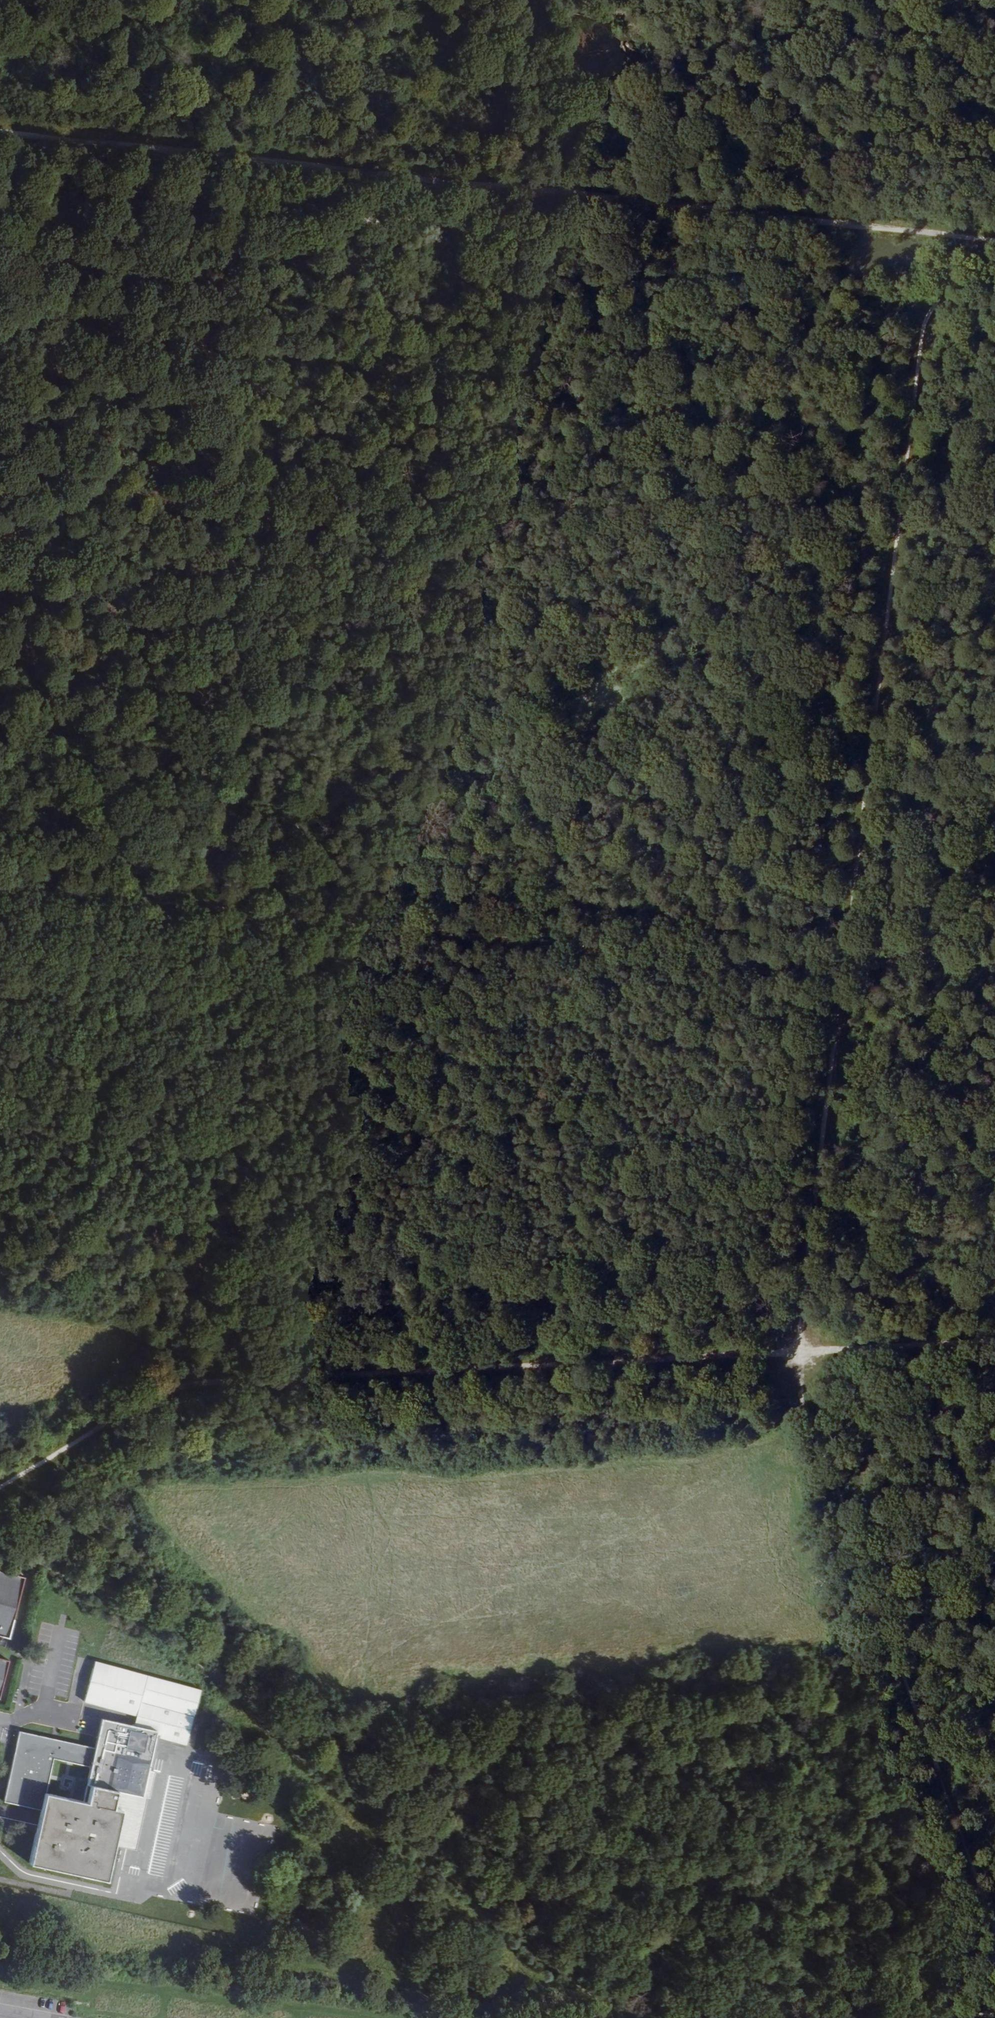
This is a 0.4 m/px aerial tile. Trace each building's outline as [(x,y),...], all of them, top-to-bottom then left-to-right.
[(5,1637),(8,1637),(23,1577),(0,1571),(0,1635),(5,1637)] [(147,1798),(148,1798),(154,1772),(148,1770),(156,1735),(159,1735),(159,1738),(186,1745),(193,1717),(201,1690),(94,1661),(83,1702),(133,1715),(136,1716),(133,1726),(130,1726),(101,1719),(95,1749),(53,1739),(19,1732),(16,1746),(4,1802),(42,1810),(39,1823),(37,1831),(30,1865),(106,1882),(114,1846),(121,1811),(113,1809),(117,1792),(147,1798)] [(147,1798),(117,1792),(113,1809),(121,1811),(114,1846),(120,1847),(135,1850),(147,1798)]
